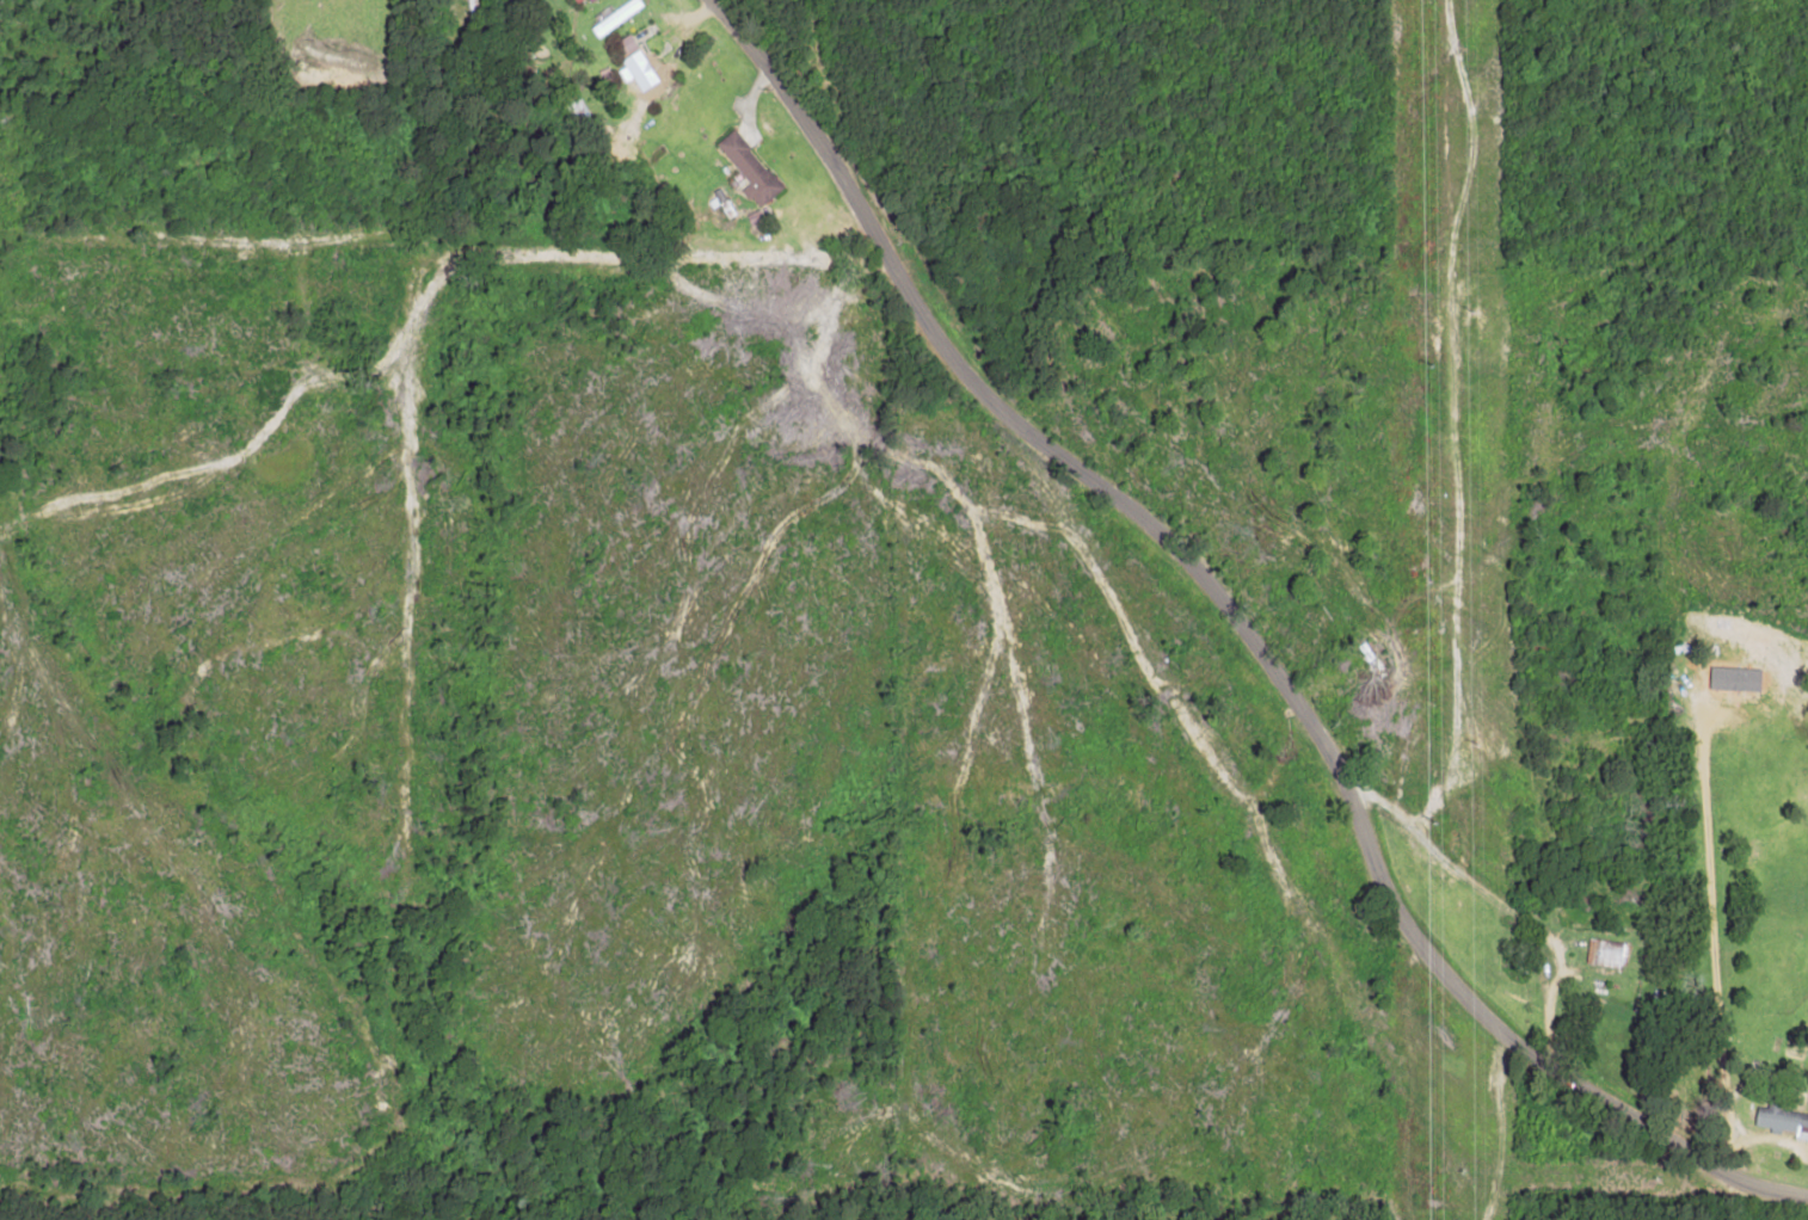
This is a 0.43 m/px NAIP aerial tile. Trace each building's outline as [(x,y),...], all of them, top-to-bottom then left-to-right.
[(639,0),(627,0),(590,27),(597,37),(642,5),(639,0)] [(636,76),(628,81),(637,95),(661,80),(654,68),(659,65),(643,38),(634,43),(628,32),(614,41),(636,76)] [(747,183),(742,187),(757,206),(781,188),(734,127),(715,142),(747,183)] [(1758,699),(1758,687),(1704,685),(1703,697),(1758,699)] [(1624,942),(1587,938),(1585,964),(1622,968),(1624,942)] [(1794,1131),(1793,1140),(1807,1142),(1807,1112),(1766,1107),(1755,1106),(1753,1126),(1794,1131)]
